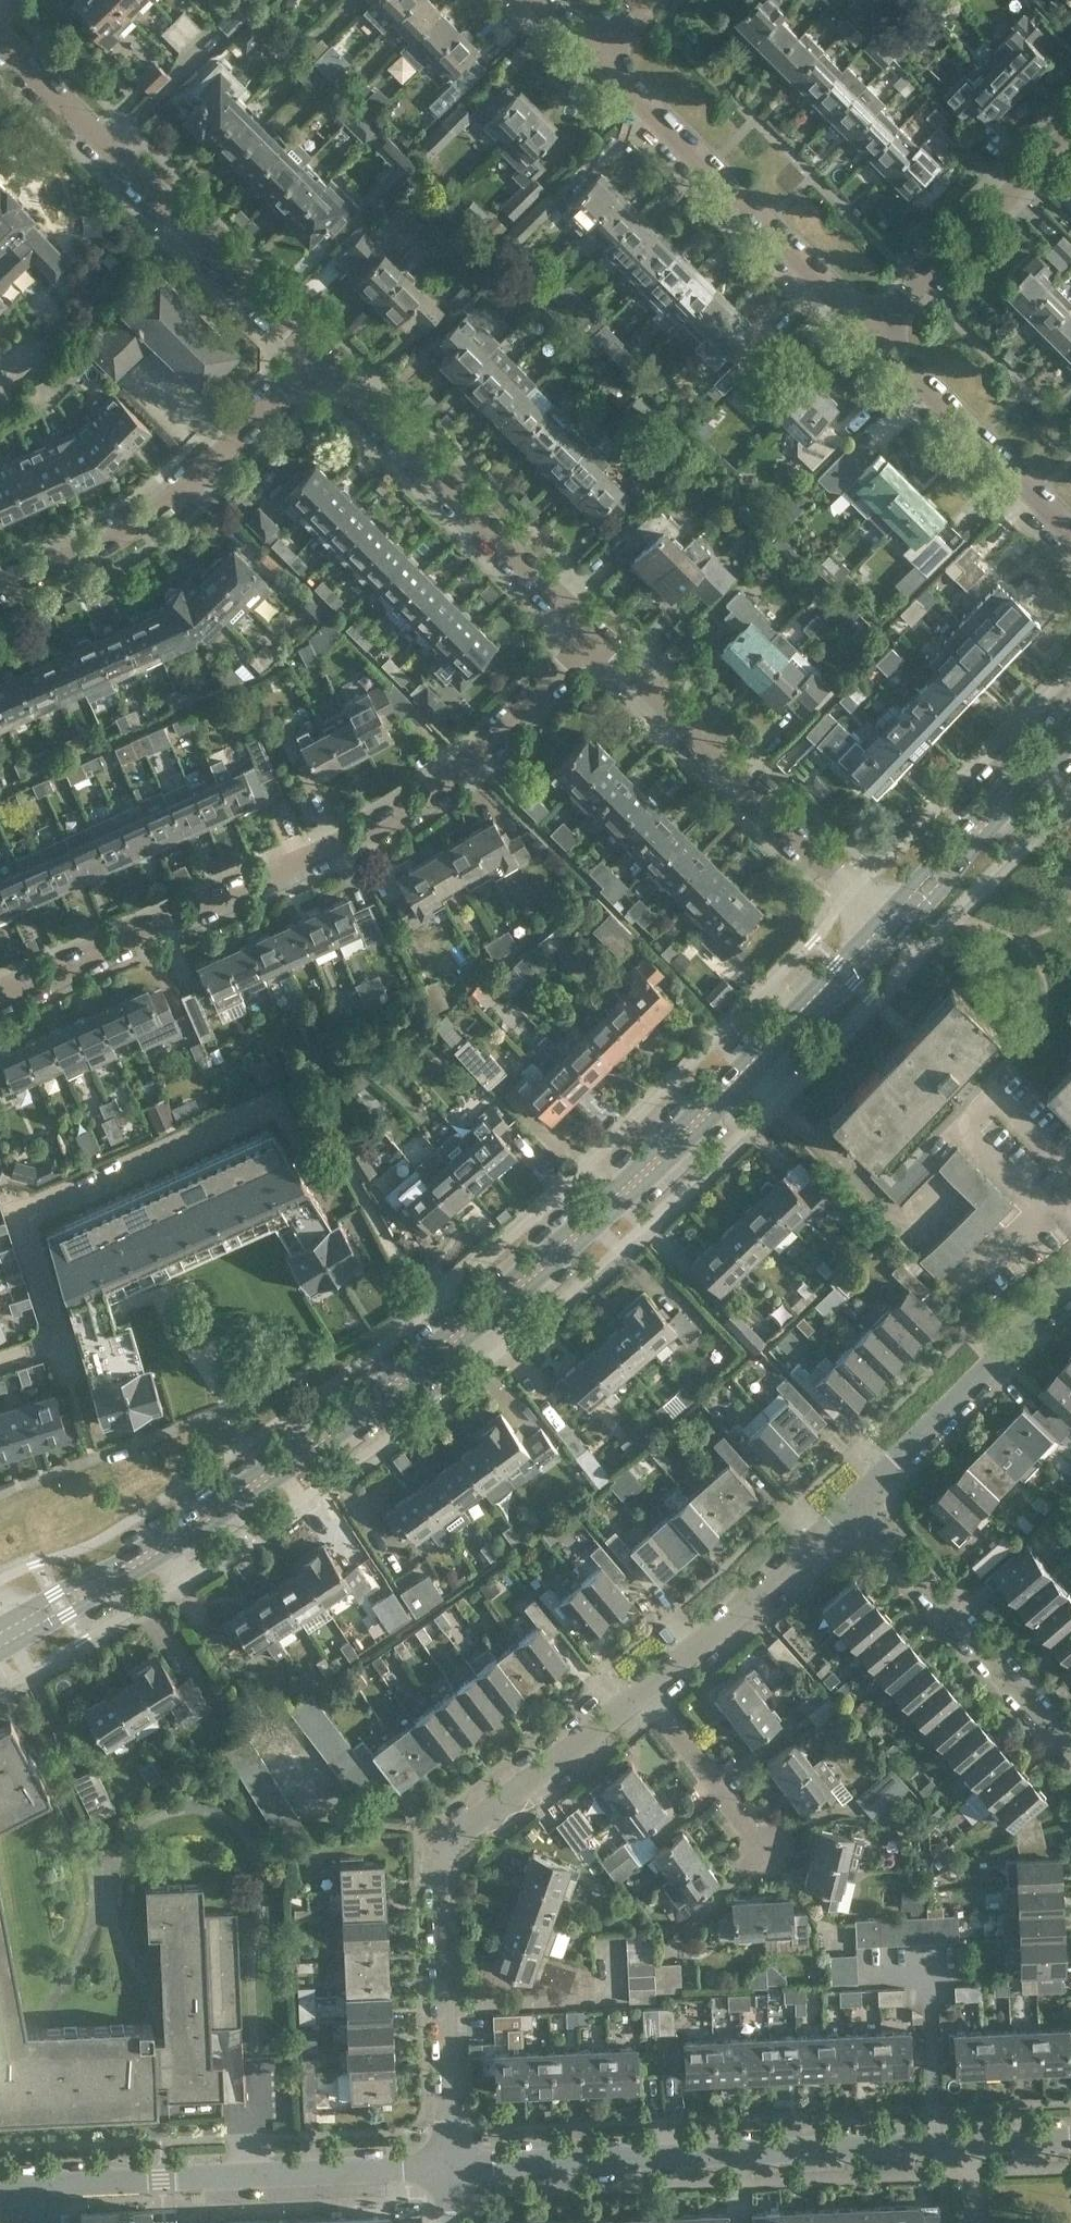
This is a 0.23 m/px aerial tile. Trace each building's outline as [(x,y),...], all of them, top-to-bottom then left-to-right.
[(117,0),(77,0),(92,15),(84,22),(108,48),(122,35),(117,30),(132,16),(117,0)] [(132,16),(140,8),(138,6),(144,0),(117,0),(132,16)] [(239,1),(238,0),(221,0),(213,7),(223,18),(236,4),(239,1)] [(248,16),(263,0),(241,0),(239,1),(236,4),(248,16)] [(373,3),(391,22),(413,0),(376,0),(373,3)] [(391,22),(410,41),(440,10),(429,0),(413,0),(391,22)] [(745,4),(750,10),(734,26),(754,45),(788,11),(780,3),(783,0),(749,0),(745,4)] [(919,4),(917,6),(927,15),(940,2),(938,0),(923,0),(919,4)] [(229,34),(248,16),(236,4),(223,18),(218,23),(229,34)] [(1053,59),(1036,42),(1046,31),(1037,22),(1043,16),(1032,5),(1014,24),(1019,28),(1010,37),(1000,47),(999,46),(998,46),(1005,53),(1032,80),(1053,59)] [(174,20),(192,39),(202,28),(184,10),(174,20)] [(440,10),(410,41),(428,59),(459,29),(440,10)] [(788,11),(754,45),(772,64),(802,35),(785,18),(790,13),(788,11)] [(873,14),(862,25),(882,43),(892,33),(873,14)] [(258,15),(252,20),(263,31),(269,26),(258,15)] [(844,31),(853,22),(847,16),(837,25),(844,31)] [(180,51),(192,39),(174,20),(162,32),(180,51)] [(263,31),(252,20),(235,38),(246,49),(264,32),(263,31)] [(853,22),(844,31),(857,45),(867,35),(853,22)] [(476,79),(462,65),(478,49),(459,29),(428,59),(448,79),(449,78),(452,82),(428,105),(439,115),(463,92),(476,79)] [(791,83),(821,54),(825,50),(826,49),(807,29),(802,35),(772,64),(791,83)] [(318,56),(330,45),(322,37),(310,48),(318,56)] [(330,45),(318,56),(326,65),(338,53),(330,45)] [(881,71),(895,57),(884,45),(870,58),(874,62),(870,65),(879,74),(881,71)] [(1032,80),(1005,53),(998,46),(979,66),(986,73),(1013,99),(1032,80)] [(840,74),(844,70),(825,50),(821,54),(791,83),(810,102),(840,73),(840,74)] [(211,136),(243,104),(247,100),(246,99),(253,92),(219,57),(187,89),(202,104),(187,118),(201,133),(204,130),(211,136)] [(895,57),(881,71),(891,80),(904,66),(895,57)] [(168,75),(156,62),(137,79),(151,93),(168,75)] [(305,82),(317,71),(308,62),(296,73),(305,82)] [(317,71),(305,82),(315,92),(327,81),(317,71)] [(830,121),(860,93),(867,86),(856,74),(848,82),(840,74),(840,73),(810,102),(830,121)] [(901,89),(910,79),(904,73),(894,83),(901,89)] [(986,73),(977,82),(970,75),(969,76),(965,73),(946,93),(966,113),(976,102),(993,119),(1013,99),(986,73)] [(356,94),(367,83),(359,74),(348,86),(356,94)] [(910,79),(901,89),(907,95),(916,85),(910,79)] [(367,83),(356,94),(364,102),(375,91),(367,83)] [(507,140),(536,111),(517,92),(515,94),(508,87),(497,97),(492,92),(477,107),(489,119),(488,120),(489,121),(485,125),(496,137),(500,133),(507,140)] [(848,140),(878,111),(860,93),(830,121),(848,140)] [(344,123),(356,111),(346,102),(335,113),(344,123)] [(461,103),(442,121),(455,133),(473,115),(461,103)] [(243,104),(211,136),(231,156),(263,124),(243,104)] [(360,107),(356,111),(344,123),(362,139),(377,124),(360,107)] [(939,127),(948,118),(948,117),(938,107),(928,116),(939,127)] [(867,159),(901,126),(882,108),(878,112),(878,111),(848,140),(867,159)] [(536,111),(507,140),(506,141),(498,149),(518,168),(512,174),(523,185),(515,194),(527,206),(545,187),(535,176),(545,167),(537,159),(546,150),(541,146),(556,131),(536,111)] [(948,118),(939,127),(938,128),(959,149),(969,140),(948,118)] [(283,144),(263,124),(231,156),(251,176),(283,144)] [(886,178),(920,146),(901,126),(867,159),(886,178)] [(303,164),(283,144),(251,176),(271,196),(303,164)] [(920,146),(886,178),(906,198),(911,193),(912,194),(923,182),(928,188),(951,165),(933,147),(928,153),(920,146)] [(393,188),(410,171),(416,165),(405,154),(399,160),(382,177),(393,188)] [(323,184),(303,164),(271,196),(291,216),(323,184)] [(621,192),(602,174),(598,178),(597,176),(572,200),(574,202),(568,208),(586,227),(593,221),(592,220),(621,192)] [(47,271),(54,278),(69,264),(27,219),(31,215),(16,199),(17,198),(6,186),(4,187),(0,183),(0,287),(33,256),(47,271)] [(323,184),(291,216),(297,223),(294,226),(309,240),(344,204),(323,184)] [(517,246),(560,203),(548,191),(506,234),(506,235),(500,241),(510,251),(516,245),(517,246)] [(640,211),(621,192),(592,220),(593,221),(612,240),(640,211)] [(659,231),(640,211),(612,240),(631,259),(659,231)] [(376,300),(409,268),(399,259),(396,262),(385,251),(384,252),(364,231),(346,249),(356,260),(348,267),(358,277),(355,280),(376,300)] [(659,231),(631,259),(650,278),(678,250),(659,231)] [(1070,270),(1070,242),(1064,235),(1054,245),(1055,246),(1049,252),(1069,272),(1070,270)] [(428,249),(419,240),(418,239),(404,253),(414,263),(428,249)] [(678,250),(650,278),(669,297),(697,269),(678,250)] [(1050,275),(1055,270),(1037,253),(1029,262),(1034,268),(1005,297),(1025,317),(1058,284),(1050,275)] [(545,267),(535,277),(542,284),(552,274),(545,267)] [(409,268),(376,300),(396,321),(399,318),(409,328),(417,321),(427,330),(445,312),(424,293),(426,292),(414,280),(418,277),(409,268)] [(680,325),(682,322),(688,316),(717,288),(697,269),(669,297),(661,306),(680,325)] [(152,338),(201,387),(237,351),(160,275),(125,310),(127,313),(90,349),(103,362),(115,375),(152,338)] [(456,314),(476,294),(466,284),(446,304),(456,314)] [(1058,284),(1025,317),(1044,336),(1070,309),(1070,297),(1058,284)] [(545,296),(534,285),(524,295),(535,306),(537,304),(545,296)] [(702,341),(736,308),(717,288),(688,316),(682,322),(702,341)] [(568,301),(561,293),(556,298),(563,306),(568,301)] [(476,294),(456,314),(466,324),(486,304),(476,294)] [(558,309),(545,296),(537,304),(535,306),(548,319),(558,309)] [(573,316),(583,306),(577,299),(566,309),(573,316)] [(15,308),(7,300),(1,307),(8,315),(15,308)] [(583,306),(573,316),(580,322),(576,325),(589,339),(602,325),(583,306)] [(728,356),(752,332),(751,330),(754,326),(736,308),(702,341),(698,345),(707,354),(716,345),(728,356)] [(1044,336),(1062,355),(1070,346),(1070,309),(1044,336)] [(570,347),(580,337),(573,330),(563,341),(570,347)] [(480,343),(469,333),(440,362),(460,382),(495,348),(485,338),(480,343)] [(580,337),(570,347),(577,354),(587,344),(580,337)] [(611,354),(621,344),(615,337),(604,347),(611,354)] [(479,401),(518,363),(499,344),(495,348),(460,382),(479,401)] [(640,365),(621,344),(611,354),(630,374),(640,365)] [(58,365),(73,381),(92,362),(77,346),(58,365)] [(1062,355),(1070,363),(1070,346),(1062,355)] [(713,382),(724,393),(745,371),(735,361),(713,382)] [(518,363),(479,401),(498,421),(528,392),(537,382),(518,363)] [(746,401),(750,405),(753,408),(758,409),(763,407),(768,403),(784,419),(817,387),(799,369),(786,382),(768,363),(731,400),(738,407),(746,401)] [(608,386),(618,376),(611,369),(601,379),(608,386)] [(618,376),(608,386),(615,393),(625,383),(618,376)] [(660,383),(653,376),(643,386),(649,393),(660,383)] [(817,387),(784,419),(803,438),(798,443),(798,453),(804,459),(800,462),(810,471),(843,438),(834,429),(831,432),(819,421),(835,405),(817,387)] [(528,392),(498,421),(517,440),(547,411),(528,392)] [(149,429),(113,393),(100,405),(96,401),(89,408),(129,450),(138,440),(141,440),(146,435),(146,433),(149,429)] [(666,425),(638,395),(628,405),(656,434),(666,425)] [(86,419),(76,429),(106,472),(112,466),(115,466),(120,460),(119,459),(129,450),(89,408),(81,415),(86,419)] [(547,411),(517,440),(536,459),(566,430),(565,429),(547,411)] [(566,430),(536,459),(556,478),(585,449),(585,448),(590,443),(570,423),(565,429),(566,430)] [(712,430),(704,423),(694,434),(702,441),(712,430)] [(106,472),(76,429),(63,435),(60,430),(51,434),(74,486),(84,482),(88,482),(95,479),(96,477),(106,472)] [(74,486),(51,434),(42,438),(44,444),(29,451),(49,498),(52,497),(55,497),(62,494),(64,491),(74,486)] [(871,475),(856,461),(858,459),(847,448),(818,477),(829,489),(842,491),(852,500),(853,499),(868,514),(871,511),(906,477),(887,458),(871,475)] [(585,449),(556,478),(575,497),(604,468),(585,449)] [(10,452),(1,456),(24,509),(34,504),(38,505),(45,502),(46,499),(49,498),(29,451),(13,458),(10,452)] [(3,518),(5,520),(13,516),(13,514),(24,509),(1,456),(0,457),(0,520),(3,518)] [(289,505),(299,515),(332,482),(315,464),(300,478),(295,473),(281,488),(278,485),(270,493),(273,495),(269,499),(282,512),(289,505)] [(630,488),(641,499),(664,476),(653,465),(630,488)] [(614,516),(633,497),(604,468),(575,497),(594,517),(604,506),(614,516)] [(886,533),(894,525),(924,495),(906,477),(871,511),(868,514),(886,533)] [(317,533),(350,500),(332,482),(299,515),(317,533)] [(943,514),(924,495),(894,525),(912,543),(903,552),(927,576),(946,557),(954,549),(936,532),(948,520),(942,515),(943,514)] [(334,550),(368,517),(350,500),(317,533),(334,550)] [(649,509),(644,503),(634,513),(640,518),(649,509)] [(265,540),(280,526),(259,506),(245,520),(265,540)] [(653,577),(684,546),(675,537),(680,532),(680,529),(657,506),(636,527),(650,542),(633,558),(653,577)] [(353,569),(386,536),(368,517),(334,550),(353,569)] [(386,536),(353,569),(362,578),(365,575),(374,584),(405,554),(386,536)] [(953,559),(964,569),(976,557),(981,552),(971,542),(953,559)] [(288,561),(296,553),(287,543),(278,552),(288,561)] [(698,559),(694,555),(684,546),(653,577),(670,595),(682,584),(685,587),(692,583),(708,600),(729,579),(732,583),(744,571),(734,562),(723,572),(706,555),(703,555),(698,559)] [(233,549),(212,570),(245,602),(251,608),(272,588),(233,549)] [(841,564),(830,552),(815,567),(834,586),(838,582),(847,572),(851,569),(843,562),(841,564)] [(296,553),(288,561),(299,573),(308,564),(296,553)] [(407,557),(405,554),(374,584),(383,593),(381,596),(389,605),(392,602),(422,572),(413,563),(407,557)] [(955,578),(964,569),(953,559),(945,568),(955,578)] [(225,621),(245,602),(212,570),(198,584),(189,575),(184,580),(188,585),(217,613),(225,621)] [(407,623),(440,590),(422,572),(392,602),(401,611),(399,614),(407,623)] [(847,572),(838,582),(854,597),(863,588),(847,572)] [(333,590),(322,579),(314,587),(325,598),(333,590)] [(217,613),(188,585),(184,580),(177,588),(175,587),(171,586),(164,592),(165,598),(166,598),(159,606),(162,609),(164,607),(166,609),(170,606),(200,635),(205,641),(225,621),(217,613)] [(778,632),(769,623),(770,619),(741,589),(726,604),(732,609),(725,616),(734,626),(737,623),(743,629),(724,648),(744,668),(773,639),(772,638),(778,632)] [(343,600),(333,590),(325,598),(335,608),(343,600)] [(425,641),(458,608),(440,590),(407,623),(416,632),(425,641)] [(327,613),(310,595),(298,607),(316,624),(327,613)] [(992,615),(1020,642),(1039,622),(1032,616),(1011,595),(992,615)] [(908,604),(920,616),(927,608),(916,596),(908,604)] [(911,624),(920,616),(908,604),(900,612),(911,624)] [(164,607),(162,609),(144,617),(162,658),(186,647),(193,642),(200,635),(170,606),(166,609),(164,607)] [(434,650),(443,659),(476,626),(458,608),(425,641),(426,642),(429,639),(437,647),(434,650)] [(974,633),(1002,660),(1020,642),(992,615),(974,633)] [(162,658),(144,617),(119,628),(118,628),(136,670),(162,658)] [(356,638),(364,630),(354,620),(346,628),(356,638)] [(136,670),(118,628),(112,626),(105,629),(102,635),(93,639),(111,681),(136,670)] [(476,626),(443,659),(435,667),(445,678),(447,676),(459,688),(488,660),(483,655),(494,645),(476,626)] [(364,630),(356,638),(367,649),(375,641),(364,630)] [(984,679),(1002,660),(974,633),(956,652),(984,679)] [(77,646),(67,651),(86,692),(89,700),(115,689),(111,681),(93,639),(92,640),(87,638),(79,641),(77,646)] [(789,655),(773,639),(744,668),(761,686),(790,656),(789,655)] [(319,658),(311,642),(299,648),(307,664),(319,658)] [(256,652),(268,663),(274,657),(275,656),(264,644),(256,652)] [(884,655),(895,666),(903,658),(892,646),(884,655)] [(790,656),(761,686),(778,703),(797,683),(803,690),(801,692),(810,702),(827,685),(818,676),(821,673),(797,648),(789,655),(790,656)] [(86,692),(67,651),(61,649),(53,652),(50,658),(43,662),(41,661),(60,703),(86,692)] [(260,671),(266,665),(268,663),(256,652),(248,659),(260,671)] [(966,698),(984,679),(956,652),(938,671),(966,698)] [(887,674),(895,666),(884,655),(876,662),(887,674)] [(392,675),(400,666),(389,656),(381,664),(392,675)] [(268,663),(266,665),(270,668),(277,661),(274,657),(268,663)] [(25,669),(17,673),(35,715),(60,703),(41,661),(36,660),(27,664),(25,669)] [(400,666),(392,675),(402,685),(410,677),(400,666)] [(17,673),(16,673),(11,671),(2,675),(0,680),(0,681),(0,703),(10,726),(35,715),(17,673)] [(948,716),(966,698),(938,671),(920,690),(948,716)] [(433,716),(445,704),(423,681),(411,693),(433,716)] [(367,750),(392,737),(380,716),(394,708),(393,707),(383,688),(380,683),(342,703),(345,709),(367,750)] [(393,683),(383,688),(393,707),(408,698),(393,683)] [(858,703),(864,698),(867,695),(855,684),(846,692),(858,703)] [(176,690),(182,705),(193,701),(186,686),(176,690)] [(173,709),(182,705),(176,690),(166,695),(173,709)] [(930,735),(948,716),(920,690),(902,709),(930,735)] [(851,710),(858,703),(846,692),(839,699),(851,710)] [(10,726),(0,703),(0,730),(10,726)] [(125,713),(132,728),(142,723),(135,709),(125,713)] [(320,722),(342,763),(367,750),(345,709),(320,722)] [(912,754),(930,735),(902,709),(884,727),(912,754)] [(838,720),(828,710),(807,732),(817,743),(838,720)] [(122,733),(132,728),(125,713),(115,717),(122,733)] [(178,734),(194,727),(188,715),(173,722),(178,734)] [(319,776),(342,763),(320,722),(325,730),(312,737),(308,728),(298,733),(295,728),(281,735),(294,762),(307,754),(319,776)] [(894,773),(912,754),(884,727),(873,738),(866,746),(865,745),(865,746),(894,773)] [(74,736),(81,751),(91,746),(84,732),(74,736)] [(145,749),(153,745),(147,733),(139,737),(145,749)] [(234,816),(269,800),(261,781),(276,774),(269,759),(258,734),(244,740),(254,763),(218,779),(234,816)] [(572,791),(610,753),(595,738),(592,741),(586,735),(547,774),(557,783),(561,779),(572,791)] [(71,755),(81,751),(74,736),(64,740),(71,755)] [(894,773),(865,746),(865,745),(862,742),(856,736),(832,762),(843,773),(849,767),(869,787),(875,792),(894,773)] [(147,753),(145,749),(139,737),(131,740),(138,757),(147,753)] [(613,756),(610,753),(572,791),(591,810),(627,775),(610,758),(613,756)] [(24,758),(31,773),(41,769),(34,754),(24,758)] [(90,759),(95,771),(103,767),(98,755),(90,759)] [(20,777),(31,773),(24,758),(14,763),(20,777)] [(87,774),(95,771),(90,759),(82,762),(87,774)] [(646,794),(627,775),(591,810),(610,829),(646,794)] [(40,781),(46,793),(54,789),(49,777),(40,781)] [(191,786),(193,790),(210,827),(234,816),(218,779),(206,784),(205,780),(191,786)] [(38,796),(46,793),(40,781),(32,784),(38,796)] [(164,792),(168,801),(185,838),(210,827),(193,790),(191,786),(189,781),(164,792)] [(530,790),(519,801),(537,819),(548,808),(530,790)] [(646,794),(610,829),(629,848),(665,813),(646,794)] [(12,808),(7,796),(0,799),(0,813),(12,808)] [(114,812),(136,860),(160,849),(144,812),(139,801),(114,812)] [(185,838),(168,801),(144,812),(160,849),(185,838)] [(89,823),(111,871),(136,860),(114,812),(89,823)] [(665,813),(629,848),(649,867),(684,832),(665,813)] [(493,820),(470,833),(493,874),(496,879),(532,859),(518,834),(505,841),(493,820)] [(559,842),(572,829),(563,820),(550,833),(559,842)] [(87,882),(111,871),(89,823),(65,834),(70,845),(87,882)] [(572,829),(559,842),(567,850),(580,837),(572,829)] [(529,845),(538,839),(533,830),(524,836),(529,845)] [(684,832),(649,867),(669,888),(704,852),(684,832)] [(488,866),(470,833),(445,848),(464,880),(468,888),(493,874),(488,866)] [(70,845),(45,856),(62,893),(87,882),(70,845)] [(445,848),(421,862),(440,895),(442,898),(453,891),(451,888),(464,880),(445,848)] [(704,852),(669,888),(687,906),(722,871),(704,852)] [(62,893),(45,856),(21,867),(37,904),(62,893)] [(597,880),(610,867),(602,859),(589,871),(597,880)] [(431,928),(452,915),(440,895),(421,862),(398,875),(411,897),(397,905),(411,929),(425,922),(424,921),(427,920),(431,928)] [(0,877),(0,887),(13,915),(37,904),(21,867),(0,877)] [(610,867),(597,880),(605,889),(610,883),(618,876),(610,867)] [(722,871),(687,906),(706,925),(741,890),(722,871)] [(621,895),(610,883),(605,889),(616,899),(621,895)] [(0,887),(0,921),(13,915),(0,887)] [(741,890),(706,925),(712,931),(702,941),(721,960),(751,931),(745,925),(760,909),(741,890)] [(635,918),(648,906),(640,897),(626,910),(635,918)] [(367,946),(385,938),(369,903),(353,910),(347,898),(321,909),(337,944),(362,933),(367,946)] [(648,906),(635,918),(643,927),(656,914),(648,906)] [(337,944),(321,909),(297,920),(313,955),(337,944)] [(611,911),(592,929),(620,956),(639,938),(611,911)] [(313,955),(297,920),(273,931),(288,966),(313,955)] [(545,953),(555,945),(565,936),(557,926),(537,943),(545,953)] [(497,936),(506,953),(518,946),(509,930),(497,936)] [(264,977),(276,972),(288,966),(273,931),(248,942),(264,977)] [(494,960),(506,953),(497,936),(485,943),(494,960)] [(670,961),(681,951),(683,949),(674,939),(661,952),(670,961)] [(251,991),(267,984),(264,977),(248,942),(224,953),(240,988),(248,984),(251,991)] [(681,951),(670,961),(680,971),(691,961),(681,951)] [(224,1021),(247,1011),(242,999),(244,998),(239,988),(240,988),(224,953),(198,964),(224,1021)] [(635,965),(634,964),(623,974),(632,984),(622,994),(651,1024),(672,1004),(671,1003),(653,985),(664,974),(646,955),(635,965)] [(534,967),(523,956),(515,964),(526,975),(534,967)] [(507,970),(495,982),(507,994),(519,982),(507,970)] [(449,1005),(437,979),(422,986),(434,1012),(449,1005)] [(380,988),(383,997),(396,991),(392,983),(380,988)] [(358,989),(363,1001),(371,997),(366,985),(358,989)] [(484,994),(477,986),(467,996),(474,1004),(484,994)] [(873,1158),(996,1029),(953,987),(829,1116),(873,1158)] [(146,988),(121,999),(137,1034),(141,1045),(179,1029),(163,993),(151,998),(146,988)] [(355,1005),(363,1001),(358,989),(349,993),(355,1005)] [(201,1040),(215,1034),(195,990),(182,996),(201,1040)] [(651,1024),(622,994),(602,1013),(632,1043),(651,1024)] [(137,1034),(121,999),(97,1010),(112,1045),(137,1034)] [(116,1055),(112,1045),(97,1010),(72,1021),(88,1057),(92,1066),(116,1055)] [(455,1049),(465,1039),(452,1025),(454,1023),(445,1013),(434,1023),(440,1032),(455,1049)] [(583,1032),(613,1062),(632,1043),(602,1013),(583,1032)] [(583,1032),(566,1014),(558,1022),(567,1032),(559,1041),(556,1044),(563,1051),(564,1052),(593,1081),(613,1062),(583,1032)] [(72,1021),(47,1032),(63,1067),(68,1077),(92,1066),(88,1057),(72,1021)] [(47,1032),(23,1043),(39,1078),(63,1067),(47,1032)] [(563,1051),(556,1044),(546,1034),(538,1041),(555,1059),(544,1070),(574,1100),(593,1081),(564,1052),(563,1051)] [(468,1037),(465,1039),(455,1049),(454,1049),(488,1087),(507,1071),(490,1052),(486,1056),(468,1037)] [(23,1043),(0,1053),(0,1066),(1,1069),(0,1069),(0,1089),(2,1093),(13,1088),(13,1089),(39,1078),(23,1043)] [(224,1057),(221,1049),(211,1054),(214,1062),(224,1057)] [(266,1056),(250,1064),(260,1084),(276,1077),(266,1056)] [(543,1071),(533,1061),(522,1070),(524,1072),(514,1082),(516,1084),(513,1086),(505,1093),(522,1112),(534,1101),(553,1120),(554,1120),(574,1100),(544,1070),(543,1071)] [(246,1070),(224,1079),(231,1094),(254,1084),(246,1070)] [(1070,1110),(1070,1070),(1051,1090),(1070,1110)] [(438,1106),(427,1094),(419,1101),(430,1114),(438,1106)] [(163,1096),(145,1105),(156,1130),(175,1121),(163,1096)] [(115,1097),(107,1101),(113,1113),(121,1110),(115,1097)] [(195,1097),(172,1107),(178,1120),(201,1110),(195,1097)] [(105,1117),(113,1113),(107,1101),(100,1104),(105,1117)] [(472,1126),(461,1135),(492,1172),(514,1153),(497,1133),(509,1123),(492,1103),(483,1110),(483,1111),(469,1123),(472,1126)] [(402,1133),(390,1120),(382,1127),(393,1140),(402,1133)] [(162,1407),(149,1362),(129,1368),(104,1283),(279,1204),(302,1240),(285,1251),(309,1290),(361,1257),(337,1219),(330,1223),(271,1128),(46,1229),(75,1331),(79,1331),(84,1349),(81,1350),(102,1424),(162,1407)] [(89,1128),(76,1134),(85,1156),(98,1149),(89,1128)] [(492,1172),(461,1135),(453,1143),(458,1149),(446,1159),(472,1190),(492,1172)] [(910,1156),(929,1176),(939,1166),(919,1147),(910,1156)] [(948,1176),(967,1157),(958,1147),(939,1166),(948,1176)] [(349,1157),(363,1179),(375,1172),(362,1149),(349,1157)] [(920,1185),(929,1176),(910,1156),(901,1166),(920,1185)] [(957,1185),(977,1166),(967,1157),(948,1176),(957,1185)] [(472,1190),(446,1159),(425,1177),(451,1207),(472,1190)] [(14,1162),(10,1180),(37,1188),(62,1176),(55,1160),(35,1168),(14,1162)] [(891,1175),(910,1194),(920,1185),(901,1166),(891,1175)] [(977,1166),(957,1185),(967,1195),(986,1176),(977,1166)] [(0,1168),(0,1184),(9,1180),(8,1180),(3,1167),(0,1168)] [(763,1194),(763,1195),(791,1225),(811,1205),(822,1217),(840,1201),(813,1174),(798,1189),(784,1174),(774,1184),(768,1181),(760,1188),(763,1194)] [(901,1204),(910,1194),(891,1175),(882,1184),(901,1204)] [(976,1204),(995,1185),(986,1176),(967,1195),(976,1204)] [(425,1177),(403,1196),(417,1213),(411,1219),(422,1232),(451,1207),(425,1177)] [(986,1213),(1005,1195),(995,1185),(976,1204),(986,1213)] [(791,1225),(763,1195),(742,1214),(771,1244),(791,1225)] [(1005,1195),(986,1213),(995,1223),(1014,1204),(1005,1195)] [(967,1213),(986,1232),(995,1223),(986,1213),(976,1204),(967,1213)] [(976,1242),(986,1232),(967,1213),(957,1222),(976,1242)] [(742,1214),(722,1234),(751,1264),(771,1244),(742,1214)] [(865,1240),(873,1233),(859,1219),(852,1227),(865,1240)] [(0,1222),(0,1233),(8,1230),(5,1220),(0,1222)] [(967,1251),(976,1242),(957,1222),(948,1232),(967,1251)] [(938,1241),(958,1261),(967,1251),(948,1232),(938,1241)] [(701,1255),(702,1256),(699,1262),(707,1270),(712,1267),(730,1285),(751,1264),(722,1234),(701,1255)] [(948,1270),(958,1261),(938,1241),(929,1251),(948,1270)] [(0,1250),(0,1258),(1,1260),(16,1255),(13,1245),(0,1250)] [(834,1270),(846,1258),(833,1246),(824,1255),(826,1256),(823,1259),(834,1270)] [(939,1279),(948,1270),(929,1251),(919,1260),(939,1279)] [(909,1253),(902,1261),(915,1274),(923,1266),(909,1253)] [(823,1259),(815,1266),(826,1278),(834,1270),(823,1259)] [(907,1286),(888,1305),(919,1335),(938,1316),(920,1298),(929,1289),(902,1261),(891,1271),(907,1286)] [(21,1270),(6,1275),(9,1285),(24,1279),(21,1270)] [(834,1287),(845,1299),(852,1292),(837,1275),(830,1282),(834,1286),(834,1287)] [(806,1297),(813,1290),(803,1278),(795,1286),(806,1297)] [(827,1317),(845,1299),(834,1287),(814,1305),(827,1317)] [(667,1318),(644,1291),(619,1313),(627,1320),(653,1351),(667,1339),(674,1348),(684,1340),(686,1343),(699,1332),(679,1308),(667,1318)] [(9,1302),(13,1315),(22,1312),(21,1308),(32,1304),(29,1295),(9,1302)] [(919,1335),(888,1305),(870,1323),(901,1354),(919,1335)] [(807,1335),(814,1328),(803,1316),(796,1323),(807,1335)] [(627,1320),(605,1340),(632,1370),(653,1351),(627,1320)] [(755,1353),(759,1349),(765,1343),(747,1323),(736,1333),(755,1353)] [(901,1354),(870,1323),(852,1342),(882,1372),(901,1354)] [(605,1340),(584,1357),(611,1388),(632,1370),(605,1340)] [(882,1372),(852,1342),(834,1360),(864,1390),(882,1372)] [(1059,1369),(1070,1380),(1070,1356),(1059,1369)] [(619,1397),(611,1388),(584,1357),(555,1383),(570,1400),(578,1394),(589,1407),(602,1395),(611,1405),(619,1397)] [(799,1363),(790,1372),(816,1399),(826,1389),(845,1409),(864,1390),(834,1360),(822,1372),(816,1366),(809,1373),(799,1363)] [(17,1368),(22,1384),(32,1381),(27,1365),(17,1368)] [(1059,1369),(1040,1388),(1048,1397),(1041,1404),(1069,1431),(1070,1429),(1070,1380),(1059,1369)] [(811,1404),(785,1377),(776,1386),(787,1398),(767,1415),(796,1447),(816,1428),(802,1413),(811,1404)] [(683,1385),(675,1392),(686,1406),(694,1399),(683,1385)] [(28,1401),(41,1443),(52,1439),(53,1444),(65,1440),(63,1436),(67,1435),(54,1393),(28,1401)] [(29,1446),(41,1443),(28,1401),(3,1409),(16,1450),(18,1450),(19,1454),(31,1451),(29,1446)] [(665,1424),(674,1417),(662,1403),(654,1410),(665,1424)] [(1069,1431),(1041,1404),(1032,1413),(1026,1407),(1007,1427),(1037,1455),(1056,1436),(1060,1441),(1069,1431)] [(16,1450),(3,1409),(0,1410),(0,1460),(6,1459),(5,1454),(16,1450)] [(522,1441),(501,1413),(474,1433),(481,1441),(505,1473),(519,1463),(526,1472),(529,1469),(535,1476),(542,1471),(540,1467),(559,1453),(541,1428),(522,1441)] [(796,1447),(767,1415),(748,1433),(737,1421),(728,1430),(754,1459),(764,1451),(777,1465),(796,1447)] [(1007,1427),(989,1446),(1019,1474),(1037,1455),(1007,1427)] [(638,1429),(621,1444),(631,1455),(648,1440),(638,1429)] [(728,1461),(707,1479),(736,1511),(756,1493),(739,1474),(748,1464),(723,1435),(713,1445),(728,1461)] [(481,1441),(459,1458),(483,1490),(505,1473),(481,1441)] [(658,1445),(650,1452),(661,1464),(669,1458),(658,1445)] [(577,1459),(584,1468),(599,1487),(612,1476),(588,1446),(575,1456),(577,1459)] [(1019,1474),(989,1446),(971,1464),(1001,1493),(1019,1474)] [(459,1458),(438,1474),(461,1506),(483,1490),(459,1458)] [(584,1468),(577,1459),(568,1467),(574,1476),(584,1468)] [(627,1465),(638,1478),(645,1471),(634,1459),(627,1465)] [(1002,1494),(1001,1493),(971,1464),(953,1482),(983,1512),(1002,1494)] [(438,1474),(415,1491),(439,1523),(439,1522),(461,1506),(438,1474)] [(1064,1494),(1070,1487),(1059,1475),(1052,1481),(1064,1494)] [(736,1511),(707,1479),(688,1496),(716,1528),(736,1511)] [(618,1480),(611,1486),(621,1498),(629,1492),(618,1480)] [(981,1527),(990,1518),(983,1512),(953,1482),(934,1502),(950,1518),(939,1529),(957,1546),(969,1534),(965,1531),(975,1521),(981,1527)] [(439,1523),(415,1491),(387,1512),(400,1530),(406,1526),(416,1540),(430,1529),(437,1539),(446,1531),(439,1522),(439,1523)] [(1052,1506),(1041,1494),(1034,1501),(1046,1512),(1052,1506)] [(716,1528),(688,1496),(669,1513),(697,1545),(716,1528)] [(543,1522),(533,1508),(524,1514),(535,1528),(543,1522)] [(697,1545),(669,1513),(649,1530),(678,1562),(697,1545)] [(1034,1524),(1023,1513),(1016,1520),(1028,1531),(1034,1524)] [(513,1545),(521,1538),(511,1524),(502,1530),(513,1545)] [(678,1562),(649,1530),(630,1548),(615,1530),(605,1539),(630,1569),(640,1560),(658,1580),(678,1562)] [(1015,1545),(1007,1536),(974,1565),(982,1574),(1015,1545)] [(499,1554),(489,1541),(480,1547),(490,1561),(499,1554)] [(625,1574),(600,1543),(590,1553),(600,1565),(580,1581),(607,1614),(627,1597),(615,1582),(625,1574)] [(1023,1600),(1054,1572),(1036,1552),(1028,1543),(1015,1553),(986,1579),(994,1589),(1005,1580),(1023,1600)] [(296,1562),(324,1604),(350,1586),(357,1596),(371,1587),(356,1565),(345,1572),(339,1560),(336,1563),(323,1544),(296,1562)] [(332,1617),(324,1604),(296,1562),(301,1571),(278,1586),(300,1620),(309,1633),(332,1617)] [(1054,1572),(1023,1600),(1040,1620),(1070,1592),(1054,1572)] [(401,1592),(415,1614),(442,1596),(428,1574),(401,1592)] [(489,1578),(477,1587),(487,1600),(499,1592),(489,1578)] [(840,1629),(873,1599),(855,1579),(822,1608),(840,1629)] [(607,1614),(580,1581),(560,1598),(549,1586),(539,1594),(564,1624),(574,1616),(586,1631),(607,1614)] [(300,1620),(278,1586),(254,1602),(276,1636),(300,1620)] [(1040,1620),(1057,1639),(1070,1626),(1070,1592),(1040,1620)] [(463,1595),(455,1601),(464,1615),(472,1609),(463,1595)] [(538,1624),(517,1640),(543,1676),(565,1659),(548,1637),(558,1629),(534,1598),(524,1607),(538,1624)] [(873,1599),(840,1629),(857,1648),(890,1619),(873,1599)] [(286,1651),(276,1636),(254,1602),(224,1622),(236,1641),(243,1637),(252,1652),(265,1643),(272,1653),(273,1652),(276,1658),(286,1651)] [(412,1618),(404,1606),(396,1611),(403,1624),(412,1618)] [(442,1611),(433,1617),(443,1630),(451,1624),(442,1611)] [(907,1639),(890,1619),(857,1648),(874,1668),(907,1639)] [(793,1623),(783,1632),(806,1660),(817,1650),(793,1623)] [(423,1625),(415,1631),(424,1644),(432,1639),(423,1625)] [(1057,1639),(1070,1655),(1070,1626),(1057,1639)] [(804,1666),(778,1636),(768,1645),(793,1675),(804,1666)] [(349,1639),(340,1645),(350,1660),(359,1654),(349,1639)] [(394,1645),(403,1659),(411,1653),(402,1639),(394,1645)] [(924,1658),(907,1639),(874,1668),(891,1687),(924,1658)] [(517,1640),(496,1656),(523,1692),(543,1676),(517,1640)] [(157,1650),(129,1667),(157,1713),(171,1704),(178,1715),(190,1706),(191,1708),(206,1699),(191,1674),(177,1683),(157,1650)] [(371,1659),(380,1673),(389,1668),(379,1654),(371,1659)] [(334,1670),(325,1656),(316,1662),(325,1676),(334,1670)] [(523,1692),(496,1656),(476,1672),(502,1707),(523,1692)] [(941,1678),(924,1658),(891,1687),(908,1707),(941,1678)] [(835,1667),(829,1660),(816,1671),(823,1679),(835,1667)] [(733,1719),(755,1703),(762,1697),(774,1688),(756,1665),(716,1695),(733,1719)] [(135,1679),(111,1695),(133,1731),(134,1730),(135,1729),(134,1727),(157,1713),(129,1667),(128,1668),(135,1679)] [(350,1674),(359,1688),(367,1682),(358,1668),(350,1674)] [(476,1672),(455,1688),(481,1723),(502,1707),(476,1672)] [(941,1678),(908,1707),(926,1726),(959,1697),(941,1678)] [(853,1688),(846,1680),(834,1691),(841,1698),(853,1688)] [(808,1715),(830,1696),(821,1686),(799,1704),(808,1715)] [(455,1688),(434,1704),(461,1739),(481,1723),(455,1688)] [(133,1731),(111,1695),(86,1710),(95,1727),(85,1734),(97,1753),(109,1746),(111,1748),(124,1740),(123,1737),(124,1736),(129,1744),(139,1737),(134,1730),(133,1731)] [(298,1721),(320,1704),(313,1695),(291,1712),(298,1721)] [(830,1696),(808,1715),(817,1725),(839,1707),(830,1696)] [(255,1729),(268,1720),(253,1697),(240,1705),(255,1729)] [(755,1703),(733,1719),(751,1742),(780,1721),(762,1697),(755,1703)] [(959,1697),(926,1726),(943,1746),(976,1717),(959,1697)] [(870,1707),(863,1700),(850,1711),(857,1718),(870,1707)] [(305,1730),(327,1713),(320,1704),(298,1721),(305,1730)] [(461,1739),(434,1704),(414,1719),(440,1755),(461,1739)] [(312,1740),(334,1723),(327,1713),(305,1730),(312,1740)] [(976,1717),(943,1746),(960,1765),(992,1737),(975,1718),(976,1717)] [(414,1719),(393,1735),(420,1771),(440,1755),(414,1719)] [(887,1727),(880,1719),(868,1730),(875,1737),(887,1727)] [(4,1815),(5,1818),(50,1795),(34,1765),(36,1764),(30,1752),(28,1753),(11,1721),(0,1727),(0,1816),(4,1815)] [(312,1740),(319,1749),(341,1732),(334,1723),(312,1740)] [(319,1749),(326,1758),(348,1742),(341,1732),(319,1749)] [(230,1759),(254,1744),(247,1734),(224,1749),(230,1759)] [(368,1770),(375,1780),(386,1771),(398,1787),(420,1771),(393,1735),(372,1752),(363,1739),(352,1747),(351,1748),(354,1752),(361,1761),(368,1770)] [(992,1737),(960,1765),(977,1785),(1009,1757),(992,1737)] [(904,1747),(897,1739),(885,1750),(892,1757),(904,1747)] [(814,1763),(796,1740),(766,1762),(784,1786),(814,1763)] [(326,1758),(333,1768),(354,1752),(351,1748),(352,1747),(348,1742),(326,1758)] [(254,1744),(230,1759),(237,1769),(260,1755),(254,1744)] [(333,1768),(340,1777),(361,1761),(354,1752),(333,1768)] [(174,1759),(183,1773),(192,1768),(183,1753),(174,1759)] [(243,1779),(266,1765),(260,1755),(237,1769),(243,1779)] [(830,1801),(824,1792),(841,1780),(823,1756),(814,1763),(784,1786),(801,1809),(816,1798),(822,1806),(830,1801)] [(1009,1757),(977,1785),(994,1805),(1026,1776),(1009,1757)] [(921,1766),(914,1759),(902,1770),(908,1777),(921,1766)] [(340,1777),(347,1786),(368,1770),(361,1761),(340,1777)] [(613,1815),(621,1810),(621,1809),(650,1788),(633,1764),(604,1786),(612,1797),(603,1803),(612,1816),(613,1815)] [(266,1765),(243,1779),(249,1789),(273,1775),(266,1765)] [(94,1820),(115,1810),(94,1767),(73,1777),(94,1820)] [(865,1808),(900,1777),(891,1767),(856,1798),(865,1808)] [(347,1786),(354,1795),(375,1780),(368,1770),(347,1786)] [(255,1799),(278,1785),(273,1775),(249,1789),(255,1799)] [(1043,1833),(1036,1804),(1044,1797),(1026,1776),(994,1805),(1012,1825),(1013,1824),(1017,1843),(1043,1833)] [(900,1777),(865,1808),(874,1819),(910,1788),(900,1777)] [(938,1786),(931,1778),(919,1789),(925,1797),(938,1786)] [(278,1785),(255,1799),(261,1808),(284,1794),(278,1785)] [(639,1833),(668,1811),(650,1788),(621,1809),(621,1810),(613,1815),(621,1826),(629,1820),(639,1833)] [(266,1818),(290,1804),(284,1794),(261,1808),(266,1818)] [(290,1804),(266,1818),(272,1827),(296,1813),(290,1804)] [(947,1812),(941,1805),(929,1816),(935,1823),(947,1812)] [(567,1815),(569,1819),(584,1838),(595,1830),(578,1807),(567,1815)] [(286,1849),(298,1841),(293,1832),(304,1826),(296,1813),(272,1827),(286,1849)] [(577,1853),(588,1845),(569,1819),(558,1827),(577,1853)] [(857,1868),(861,1854),(851,1852),(855,1837),(818,1828),(811,1856),(857,1868)] [(683,1831),(653,1854),(670,1877),(700,1855),(683,1831)] [(1049,1857),(1043,1833),(1017,1843),(1021,1859),(1006,1860),(1008,1886),(1018,1886),(1060,1885),(1060,1884),(1061,1884),(1060,1856),(1049,1857)] [(949,1845),(942,1838),(930,1849),(937,1856),(949,1845)] [(600,1860),(608,1872),(632,1854),(624,1843),(600,1860)] [(589,1846),(582,1851),(589,1860),(595,1855),(589,1846)] [(569,1897),(579,1868),(534,1853),(523,1882),(558,1894),(569,1897)] [(608,1872),(617,1883),(640,1865),(632,1854),(608,1872)] [(364,1862),(364,1855),(341,1856),(341,1863),(340,1863),(341,1890),(385,1888),(384,1861),(364,1862)] [(702,1890),(718,1879),(700,1855),(670,1877),(661,1883),(669,1894),(678,1887),(679,1889),(677,1890),(684,1900),(677,1905),(684,1914),(708,1898),(702,1890)] [(854,1880),(857,1868),(811,1856),(804,1885),(822,1889),(818,1904),(837,1908),(845,1877),(854,1880)] [(617,1883),(608,1872),(600,1860),(592,1866),(609,1889),(617,1883)] [(523,1882),(514,1909),(549,1922),(558,1894),(523,1882)] [(156,2108),(155,2081),(166,2081),(167,2096),(224,2094),(222,2059),(210,2059),(208,2024),(242,2022),(237,1911),(204,1912),(202,1883),(146,1886),(147,1926),(159,1925),(164,2037),(153,2037),(152,2023),(42,2028),(42,2032),(26,2035),(0,1892),(0,2115),(156,2108)] [(1018,1912),(1062,1911),(1061,1904),(1060,1885),(1018,1886),(1019,1911),(1018,1911),(1018,1912)] [(925,1889),(903,1887),(901,1909),(923,1911),(925,1889)] [(385,1888),(341,1890),(342,1916),(387,1914),(385,1888)] [(792,1943),(809,1942),(806,1912),(792,1913),(791,1896),(762,1898),(764,1935),(791,1933),(792,1943)] [(764,1935),(762,1898),(732,1899),(733,1917),(718,1918),(719,1938),(734,1936),(734,1937),(764,1935)] [(927,1916),(931,1916),(944,1915),(943,1905),(927,1905),(927,1916)] [(311,1908),(295,1909),(295,1918),(311,1918),(311,1908)] [(549,1922),(514,1909),(504,1937),(539,1949),(547,1952),(557,1924),(549,1922)] [(1021,1938),(1063,1936),(1062,1911),(1018,1912),(1019,1938),(1021,1938)] [(388,1940),(387,1914),(342,1916),(344,1942),(388,1940)] [(944,1915),(945,1941),(959,1941),(958,1924),(958,1914),(944,1915)] [(958,1914),(958,1924),(975,1924),(974,1914),(958,1914)] [(932,1942),(945,1941),(944,1915),(931,1916),(932,1942)] [(907,1943),(919,1943),(918,1916),(906,1917),(907,1943)] [(919,1943),(932,1942),(931,1916),(927,1916),(918,1916),(919,1943)] [(881,1944),(894,1944),(893,1917),(880,1918),(881,1944)] [(894,1944),(907,1943),(906,1917),(893,1917),(894,1944)] [(857,1945),(869,1945),(868,1918),(855,1919),(857,1945)] [(868,1918),(869,1945),(881,1944),(880,1918),(868,1918)] [(627,1947),(654,1946),(653,1933),(626,1934),(627,1947)] [(312,1934),(296,1935),(296,1944),(313,1943),(312,1934)] [(1063,1936),(1021,1938),(1022,1963),(1019,1963),(1019,1978),(1023,1978),(1035,1977),(1062,1975),(1061,1963),(1064,1963),(1063,1936)] [(539,1949),(504,1937),(494,1966),(529,1978),(539,1949)] [(388,1940),(344,1942),(345,1968),(389,1966),(388,1940)] [(628,1961),(654,1960),(654,1946),(627,1947),(628,1961)] [(832,1984),(845,1983),(843,1954),(830,1955),(832,1984)] [(843,1954),(845,1983),(858,1982),(857,1954),(843,1954)] [(313,1960),(297,1961),(298,1970),(314,1970),(313,1960)] [(655,1973),(654,1963),(654,1960),(628,1961),(629,1974),(655,1973)] [(668,1963),(669,1992),(682,1991),(681,1962),(668,1963)] [(654,1963),(655,1973),(655,1986),(655,1992),(669,1992),(668,1963),(654,1963)] [(389,1966),(345,1968),(346,1994),(390,1992),(389,1966)] [(629,1987),(655,1986),(655,1973),(629,1974),(629,1987)] [(1035,1977),(1036,1992),(1063,1991),(1062,1975),(1035,1977)] [(1023,1992),(1036,1992),(1035,1977),(1023,1978),(1023,1992)] [(1009,1983),(994,1984),(994,1994),(1009,1994),(1009,1983)] [(982,1998),(981,1984),(955,1985),(956,2000),(982,1998)] [(315,1986),(298,1987),(299,1996),(315,1995),(315,1986)] [(655,1986),(629,1987),(630,2002),(656,2001),(655,1992),(655,1986)] [(784,2003),(795,2002),(795,1986),(784,1987),(784,2003)] [(795,1986),(795,2002),(806,2002),(805,1986),(795,1986)] [(904,1988),(878,1989),(879,2005),(905,2003),(904,1988)] [(841,2006),(851,2005),(851,1990),(840,1990),(841,2006)] [(851,1990),(851,2005),(862,2005),(861,1990),(851,1990)] [(391,2018),(390,1992),(346,1994),(347,2020),(391,2018)] [(729,2010),(740,2010),(739,1994),(728,1994),(729,2010)] [(739,1994),(740,2010),(750,2009),(750,1994),(739,1994)] [(300,2022),(316,2022),(316,2013),(315,1995),(299,1996),(300,2013),(300,2022)] [(657,2007),(659,2034),(675,2033),(674,2006),(657,2007)] [(644,2034),(659,2034),(657,2007),(643,2008),(644,2034)] [(577,2011),(578,2026),(589,2026),(588,2010),(577,2011)] [(567,2027),(578,2026),(577,2011),(566,2011),(567,2027)] [(523,2049),(522,2028),(522,2013),(493,2014),(494,2030),(508,2029),(509,2050),(494,2051),(496,2093),(525,2091),(523,2049)] [(522,2013),(522,2028),(533,2028),(532,2013),(522,2013)] [(391,2018),(347,2020),(348,2046),(393,2044),(391,2018)] [(1039,2029),(1041,2069),(1070,2067),(1068,2028),(1039,2029)] [(1039,2029),(1011,2030),(1013,2070),(1041,2069),(1039,2029)] [(1011,2030),(983,2032),(985,2076),(1000,2075),(1000,2070),(1013,2070),(1011,2030)] [(910,2031),(880,2032),(882,2071),(911,2070),(910,2043),(914,2043),(913,2036),(910,2037),(910,2031)] [(882,2071),(880,2032),(852,2033),(854,2073),(882,2071)] [(983,2032),(954,2033),(949,2033),(949,2049),(955,2049),(956,2072),(969,2072),(969,2077),(985,2076),(983,2032)] [(852,2033),(825,2034),(826,2074),(854,2073),(852,2033)] [(825,2034),(797,2036),(798,2075),(826,2074),(825,2034)] [(798,2075),(797,2036),(769,2037),(770,2076),(798,2075)] [(769,2037),(741,2038),(743,2077),(770,2076),(769,2037)] [(317,2038),(301,2039),(301,2048),(317,2048),(317,2038)] [(743,2077),(741,2038),(713,2039),(715,2079),(743,2077)] [(715,2079),(713,2039),(684,2040),(686,2080),(715,2079)] [(350,2071),(394,2069),(393,2044),(348,2046),(350,2071)] [(636,2045),(607,2046),(609,2088),(638,2086),(636,2045)] [(609,2088),(607,2046),(579,2047),(581,2089),(609,2088)] [(579,2047),(551,2048),(553,2090),(581,2089),(579,2047)] [(553,2090),(551,2048),(523,2049),(525,2091),(553,2090)] [(302,2070),(315,2070),(314,2058),(302,2059),(302,2070)] [(351,2111),(362,2111),(361,2099),(395,2097),(394,2069),(350,2071),(351,2099),(350,2099),(351,2111)] [(315,2070),(302,2070),(304,2109),(317,2109),(315,2070)] [(939,2211),(921,2211),(921,2204),(892,2205),(893,2222),(939,2222),(939,2211)] [(864,2207),(865,2222),(893,2222),(892,2205),(864,2207)] [(864,2207),(837,2208),(837,2222),(865,2222),(864,2207)] [(809,2209),(810,2222),(837,2222),(837,2208),(809,2209)] [(781,2210),(782,2222),(810,2222),(809,2209),(781,2210)] [(152,2210),(81,2213),(81,2222),(152,2222),(152,2210)] [(781,2210),(752,2212),(753,2222),(782,2222),(781,2210)] [(699,2222),(728,2222),(727,2213),(698,2214),(699,2222)] [(698,2214),(670,2215),(671,2222),(699,2222),(698,2214)]
